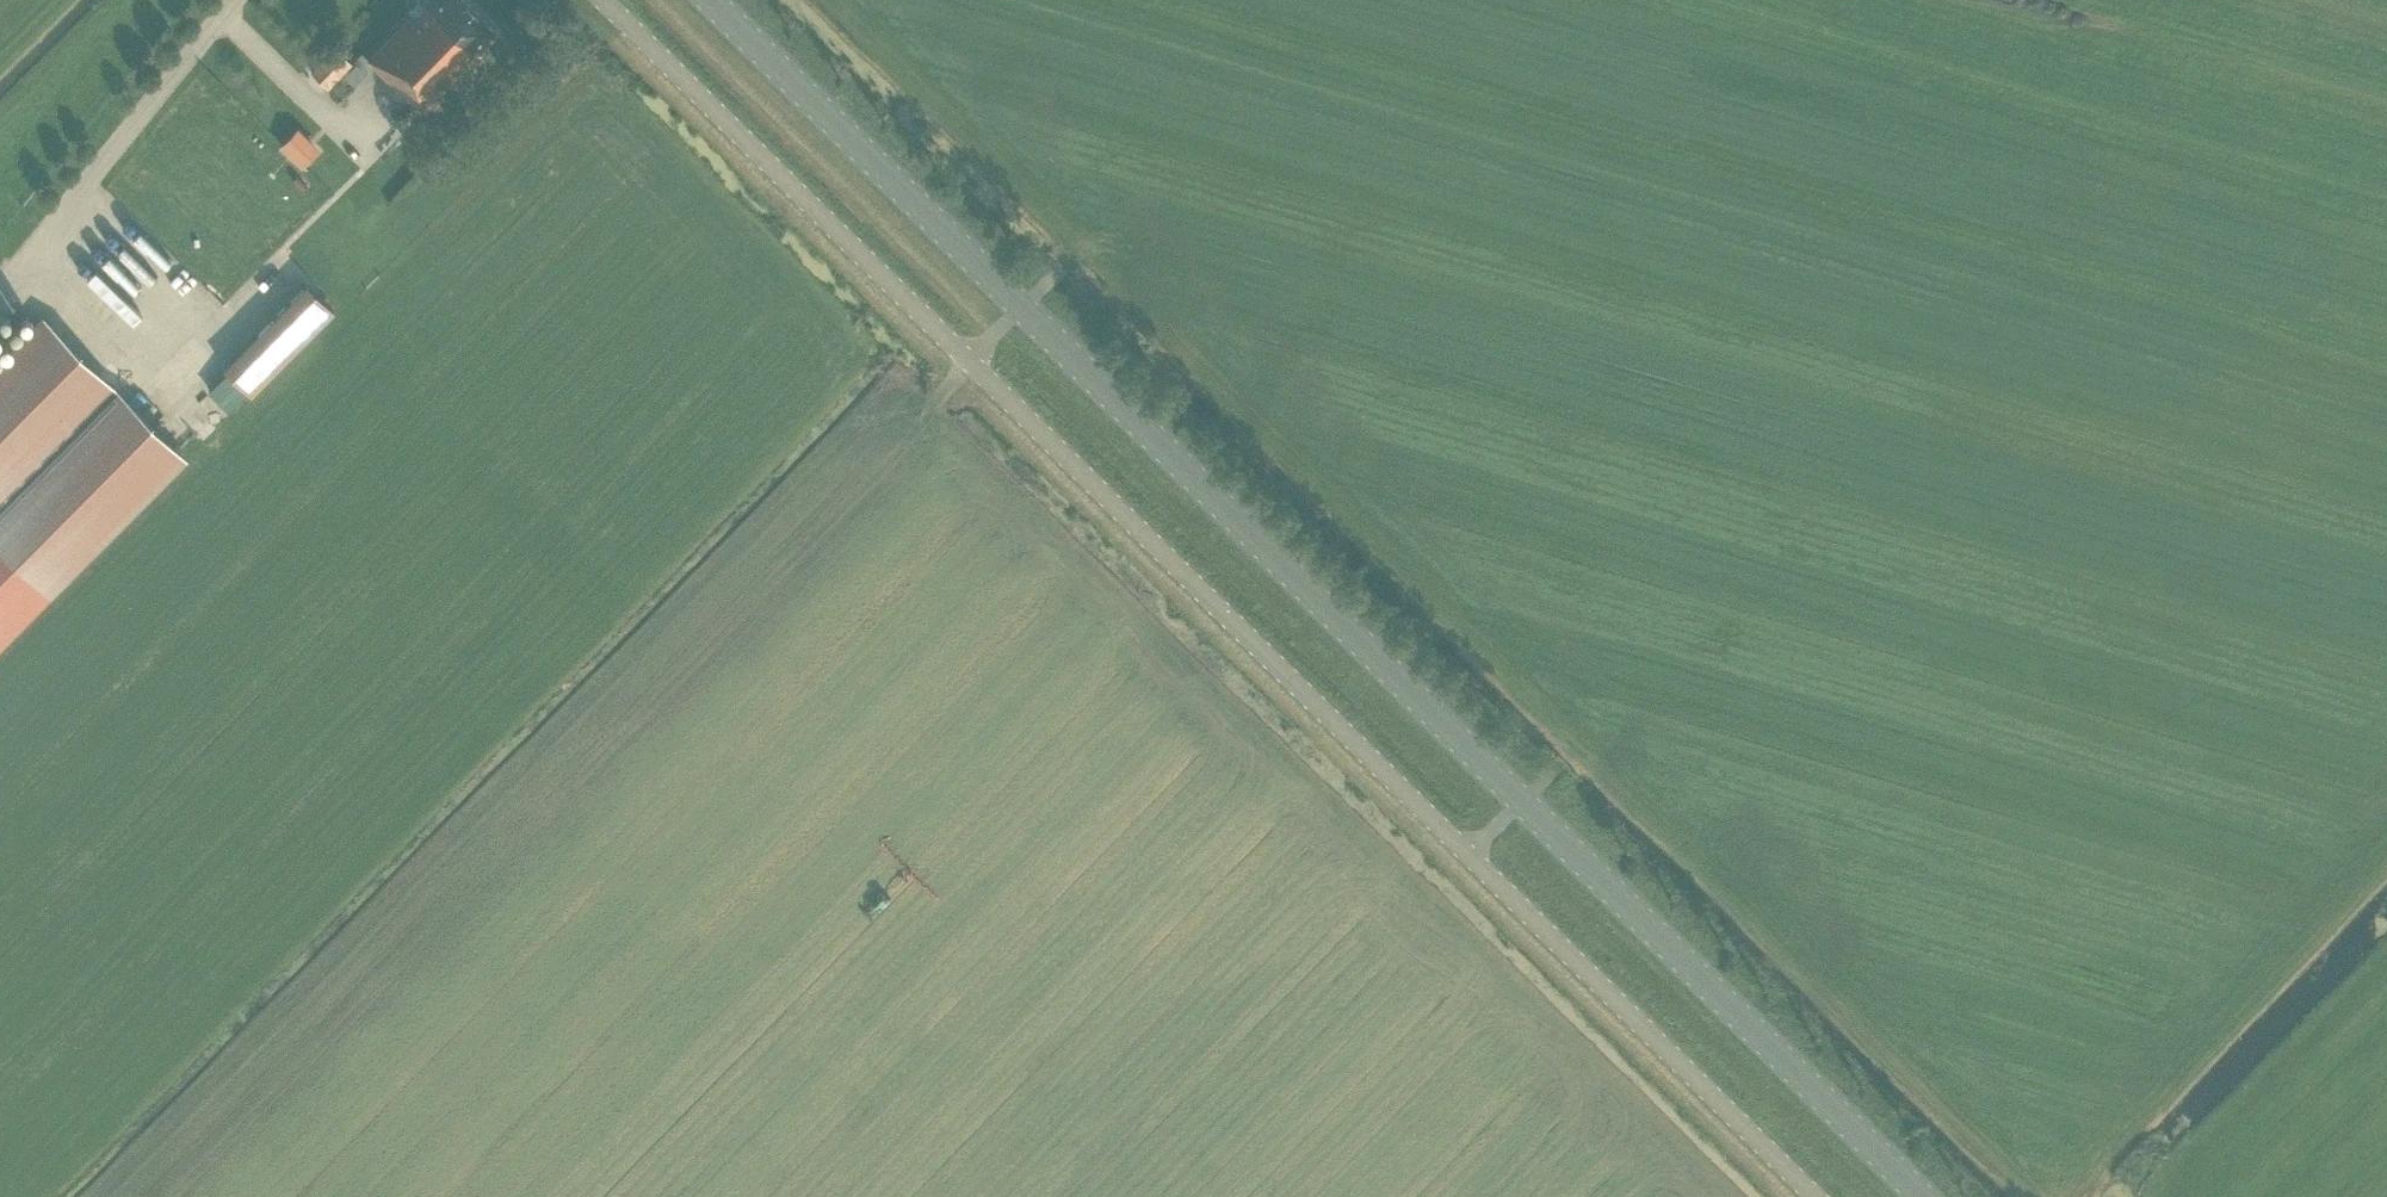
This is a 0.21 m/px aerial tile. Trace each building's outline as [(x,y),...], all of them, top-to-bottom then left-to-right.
[(465,0),(426,0),(369,58),(408,97),(410,95),(424,109),(481,53),(477,49),(496,30),(465,0)] [(352,62),(335,45),(311,69),(328,87),(352,62)] [(317,149),(297,129),(284,142),(304,162),(317,149)] [(189,272),(159,244),(149,255),(162,267),(153,277),(116,244),(109,252),(163,300),(189,272)] [(334,310),(308,284),(224,367),(251,394),(334,310)] [(0,307),(0,320),(11,314),(5,304),(0,307)] [(43,313),(0,356),(0,646),(188,457),(43,313)]
